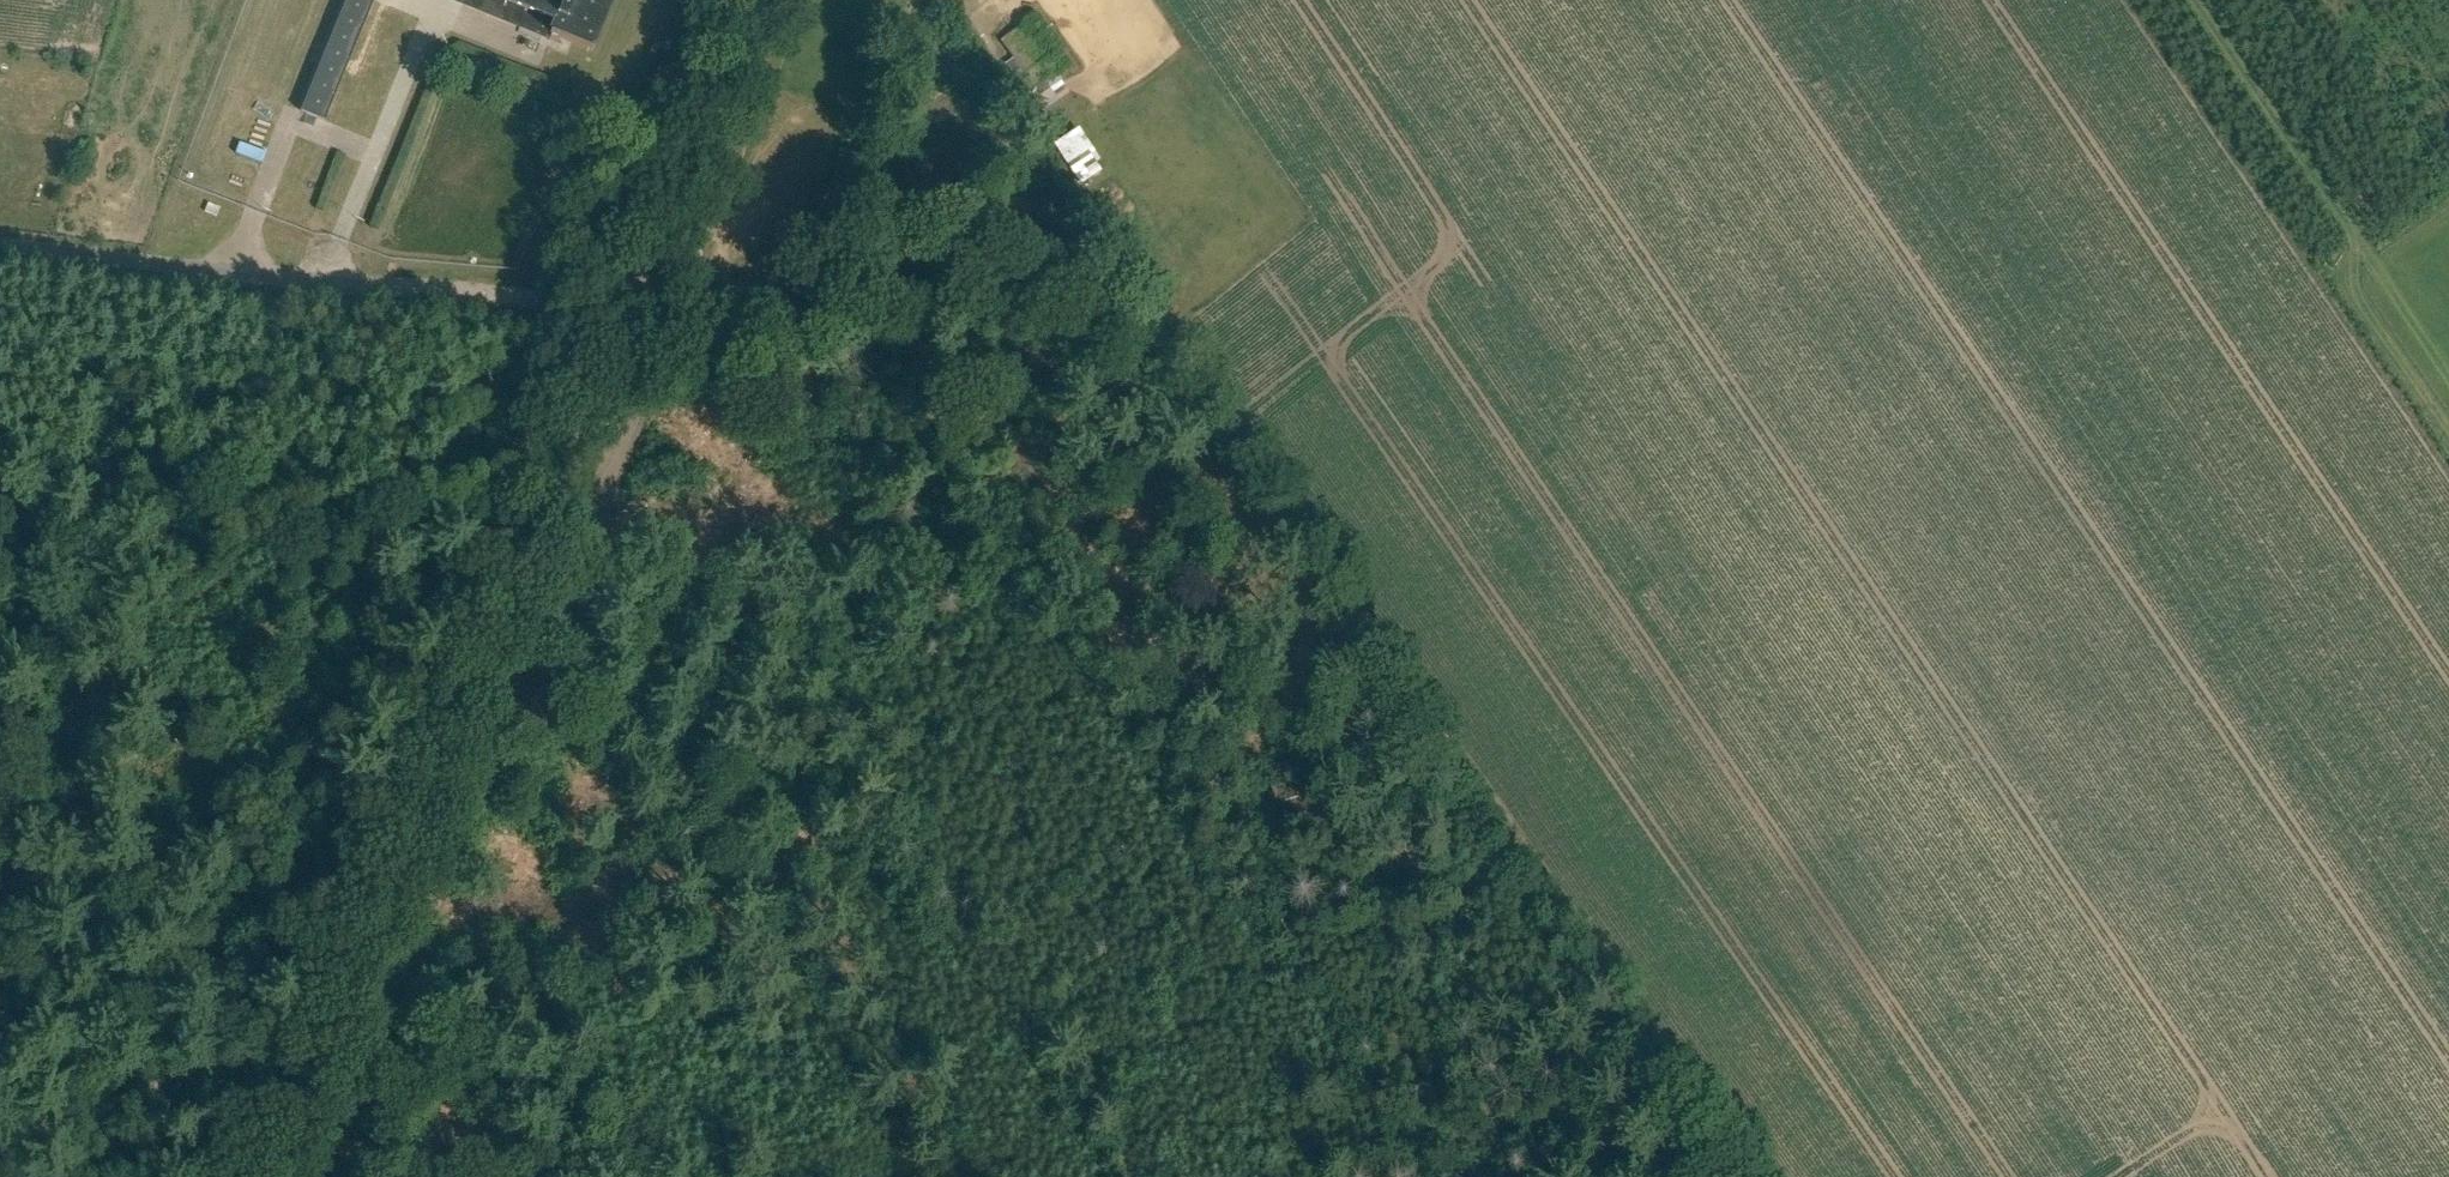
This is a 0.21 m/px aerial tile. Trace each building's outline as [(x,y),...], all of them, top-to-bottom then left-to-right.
[(373,1),(372,0),(345,0),(300,112),(324,122),(373,1)] [(547,39),(550,31),(591,48),(612,0),(449,0),(547,39)] [(1078,103),(1060,79),(1057,73),(1068,66),(1057,51),(1033,17),(999,41),(1024,74),(1034,89),(1035,89),(1057,117),(1078,103)] [(1078,181),(1098,167),(1067,119),(1046,133),(1078,181)]
